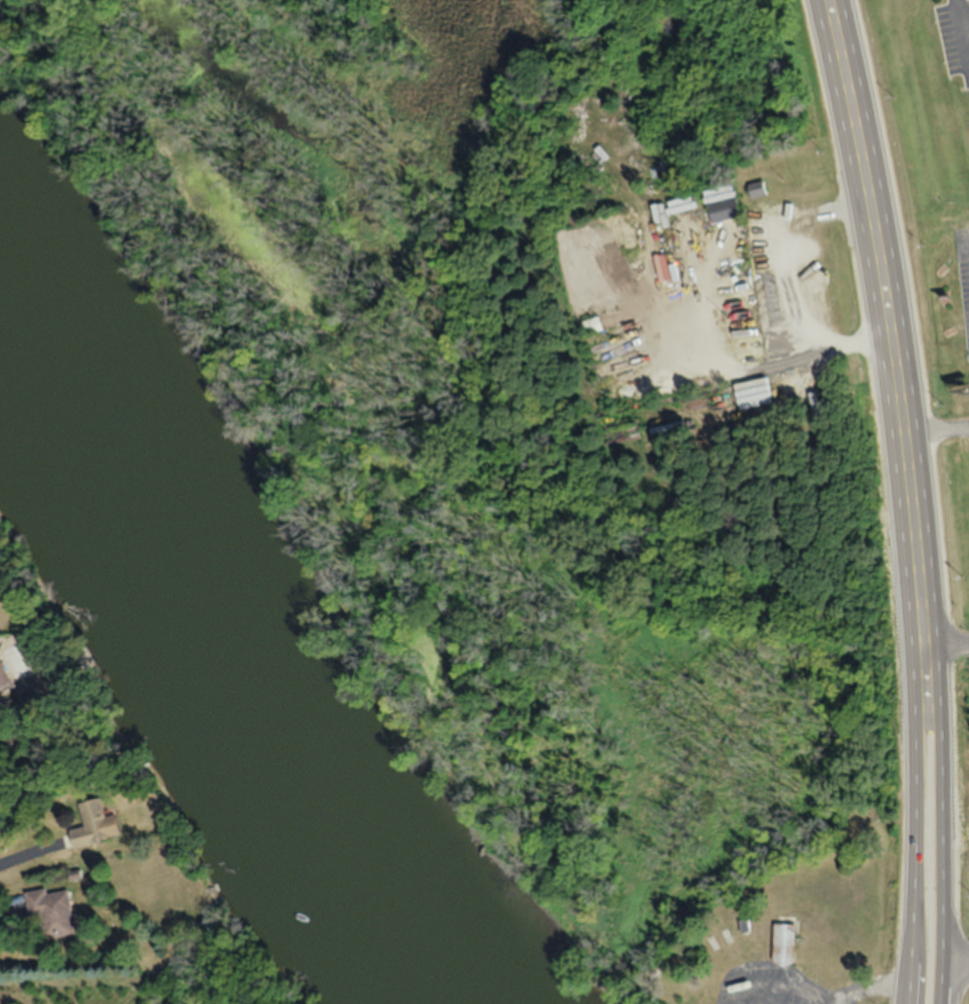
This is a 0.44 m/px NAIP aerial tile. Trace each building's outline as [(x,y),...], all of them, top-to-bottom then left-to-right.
[(714,225),(743,217),(738,198),(709,206),(714,225)] [(604,331),(601,318),(583,324),(587,336),(604,331)] [(10,686),(0,664),(0,691),(10,686)] [(118,815),(108,818),(104,799),(82,804),(87,828),(72,831),(76,849),(124,838),(118,815)] [(28,893),(32,919),(44,918),(47,940),(79,936),(72,891),(50,894),(49,890),(28,893)] [(774,965),(796,965),(797,924),(775,924),(774,965)]
